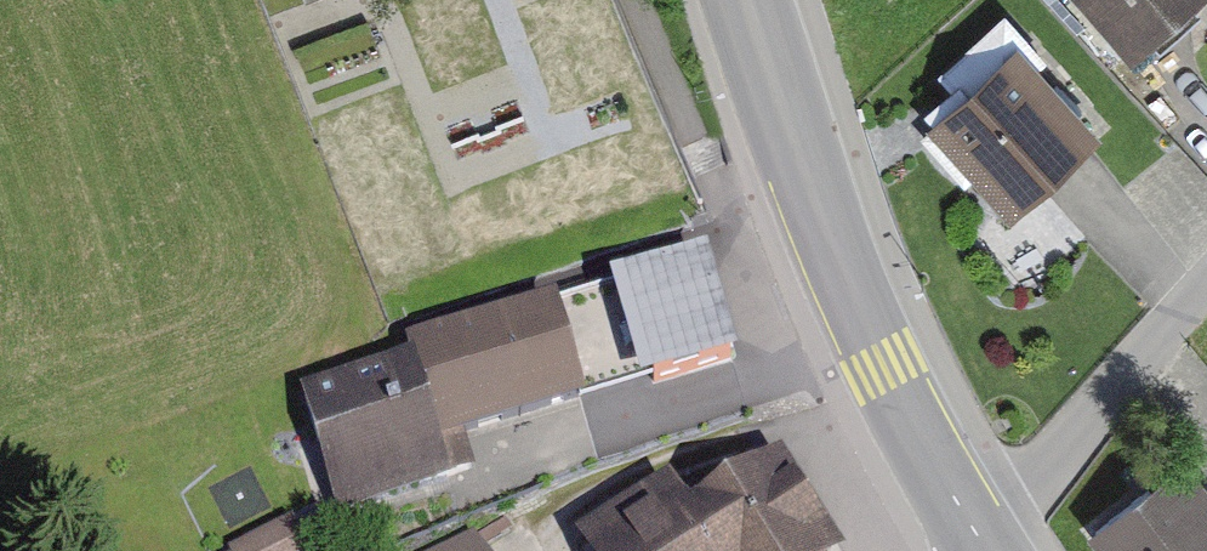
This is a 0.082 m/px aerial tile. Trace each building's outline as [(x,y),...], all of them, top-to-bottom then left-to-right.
[(1129,60),(1193,0),(1076,0),(1129,60)] [(1102,121),(1021,28),(919,117),(1000,210),(1102,121)] [(704,255),(413,348),(442,438),(733,345),(704,255)] [(413,348),(301,384),(342,512),(454,476),(442,438),(413,348)] [(846,545),(782,438),(687,495),(721,550),(836,550),(846,545)] [(1190,460),(1088,540),(1097,550),(1206,550),(1206,482),(1190,460)] [(687,495),(592,550),(721,550),(687,495)] [(289,520),(233,548),(234,550),(304,550),(289,520)] [(479,526),(430,550),(498,550),(479,526)]
